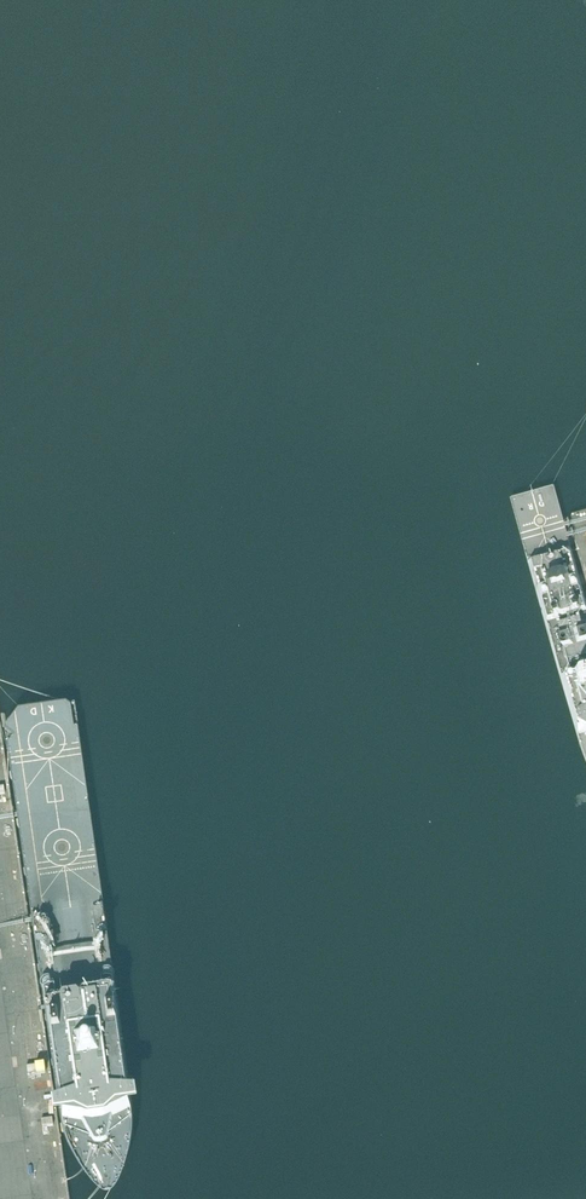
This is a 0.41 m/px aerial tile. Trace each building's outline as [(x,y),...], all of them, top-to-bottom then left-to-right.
[(45,1065),(27,1068),(28,1076),(46,1074),(45,1065)] [(42,1121),(43,1128),(54,1126),(53,1119),(42,1121)]
